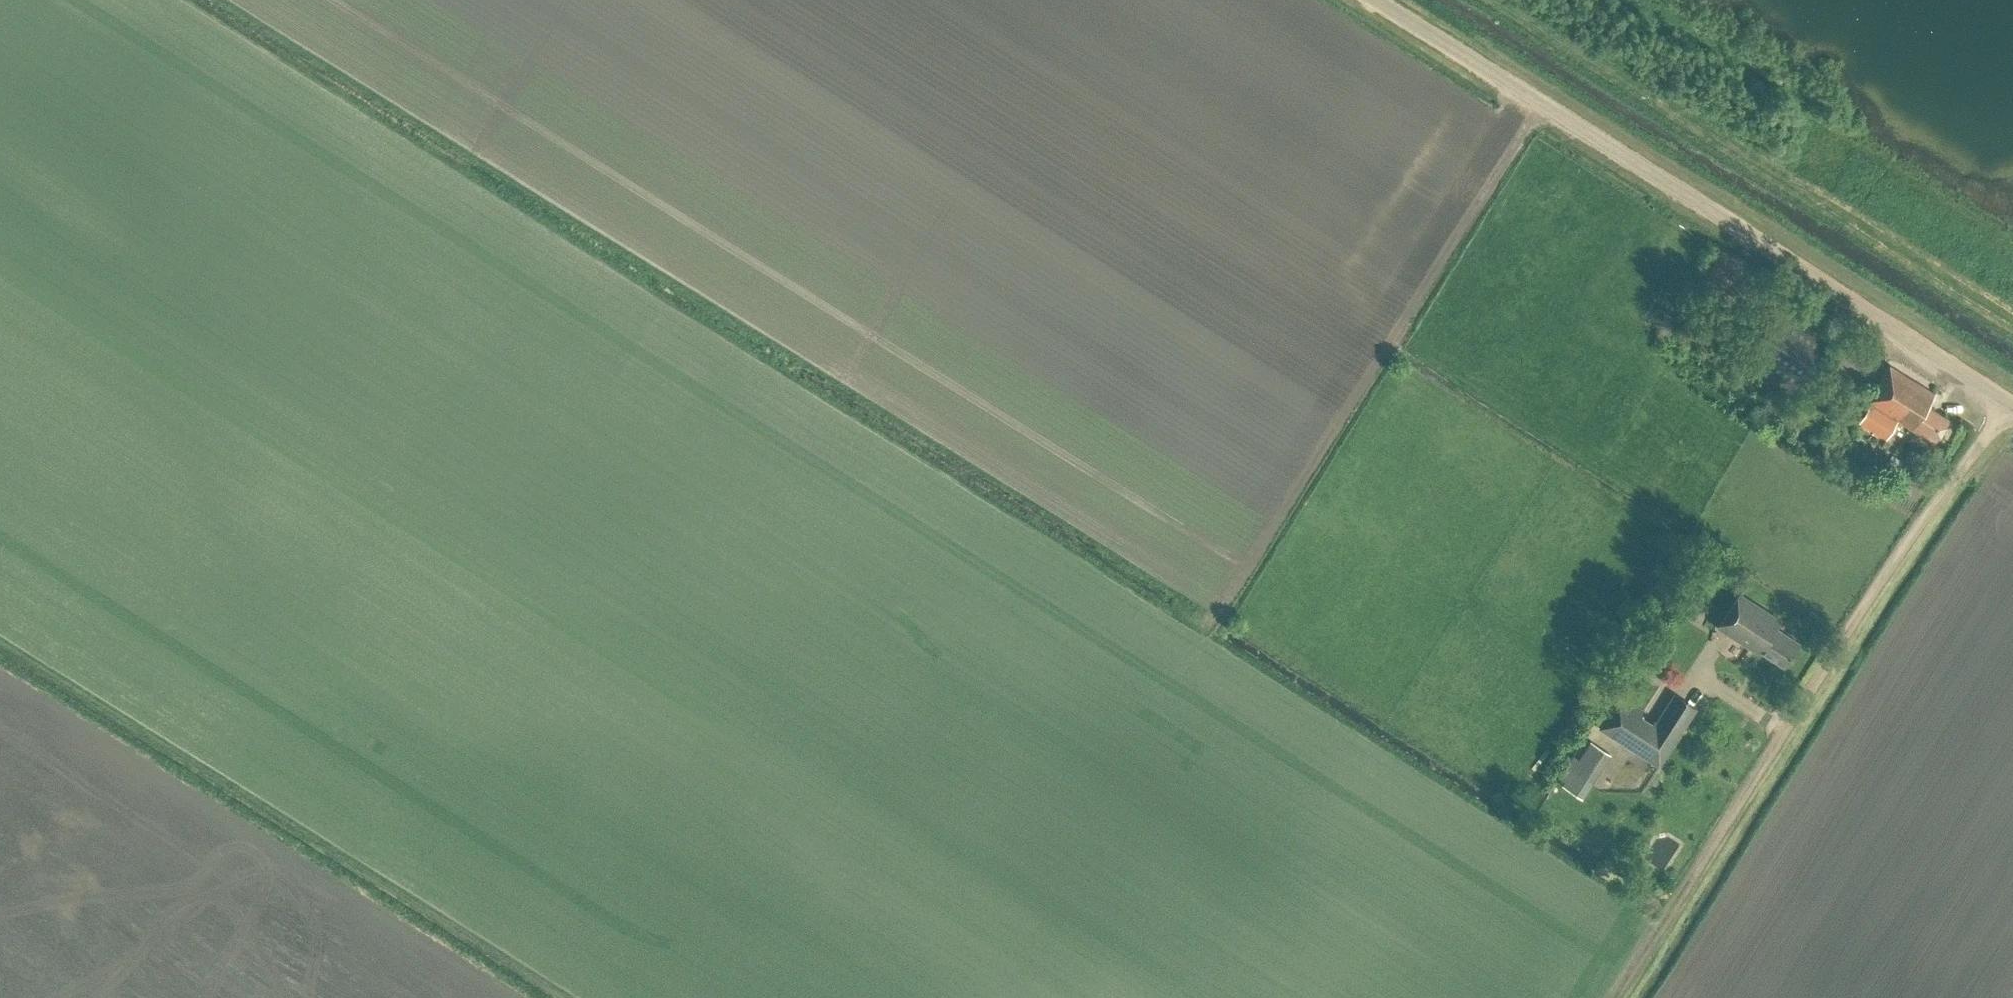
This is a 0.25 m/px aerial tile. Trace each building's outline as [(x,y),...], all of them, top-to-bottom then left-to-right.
[(1720,340),(1725,331),(1713,323),(1707,332),(1720,340)] [(1931,441),(1947,416),(1927,403),(1934,392),(1889,365),(1867,401),(1869,403),(1859,419),(1885,435),(1896,418),(1931,441)] [(1813,448),(1821,429),(1812,426),(1804,444),(1813,448)] [(1782,665),(1797,641),(1774,626),(1779,618),(1738,592),(1716,625),(1748,646),(1750,644),(1782,665)] [(1657,765),(1694,707),(1672,693),(1652,724),(1640,715),(1643,710),(1619,694),(1598,727),(1657,765)] [(1561,783),(1580,795),(1607,754),(1588,741),(1561,783)]
